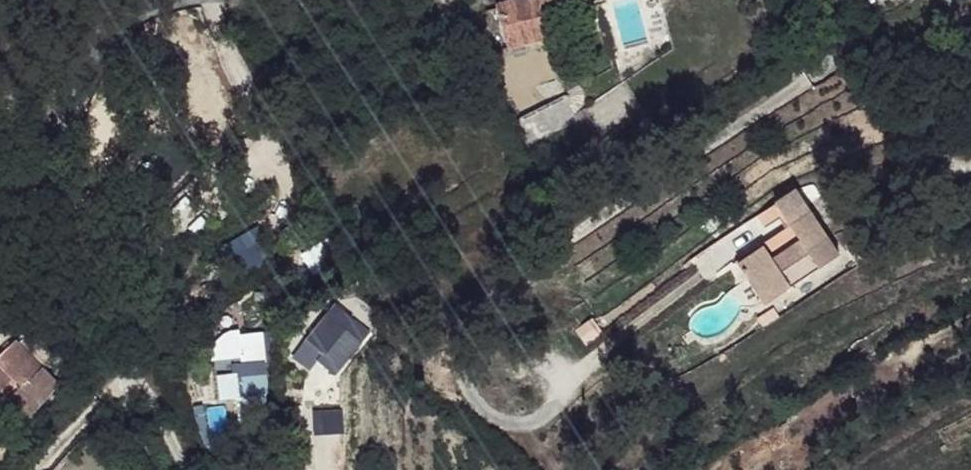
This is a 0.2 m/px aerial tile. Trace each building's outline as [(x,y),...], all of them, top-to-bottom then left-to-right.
[(511,12),(531,56),(570,38),(559,13),(577,5),(574,0),(536,0),(511,12)] [(903,40),(897,27),(883,36),(889,48),(896,43),(903,40)] [(906,38),(903,40),(896,43),(900,51),(910,45),(906,38)] [(571,146),(612,117),(595,92),(554,121),(571,146)] [(796,215),(744,251),(776,297),(848,247),(805,180),(781,195),(796,215)] [(306,335),(322,349),(347,321),(334,309),(324,321),(321,319),(306,335)] [(9,341),(0,350),(0,380),(3,377),(15,390),(36,369),(9,341)] [(36,369),(15,390),(1,402),(0,402),(0,428),(4,433),(52,385),(36,369)] [(0,380),(0,401),(1,402),(15,390),(3,377),(0,380)]
